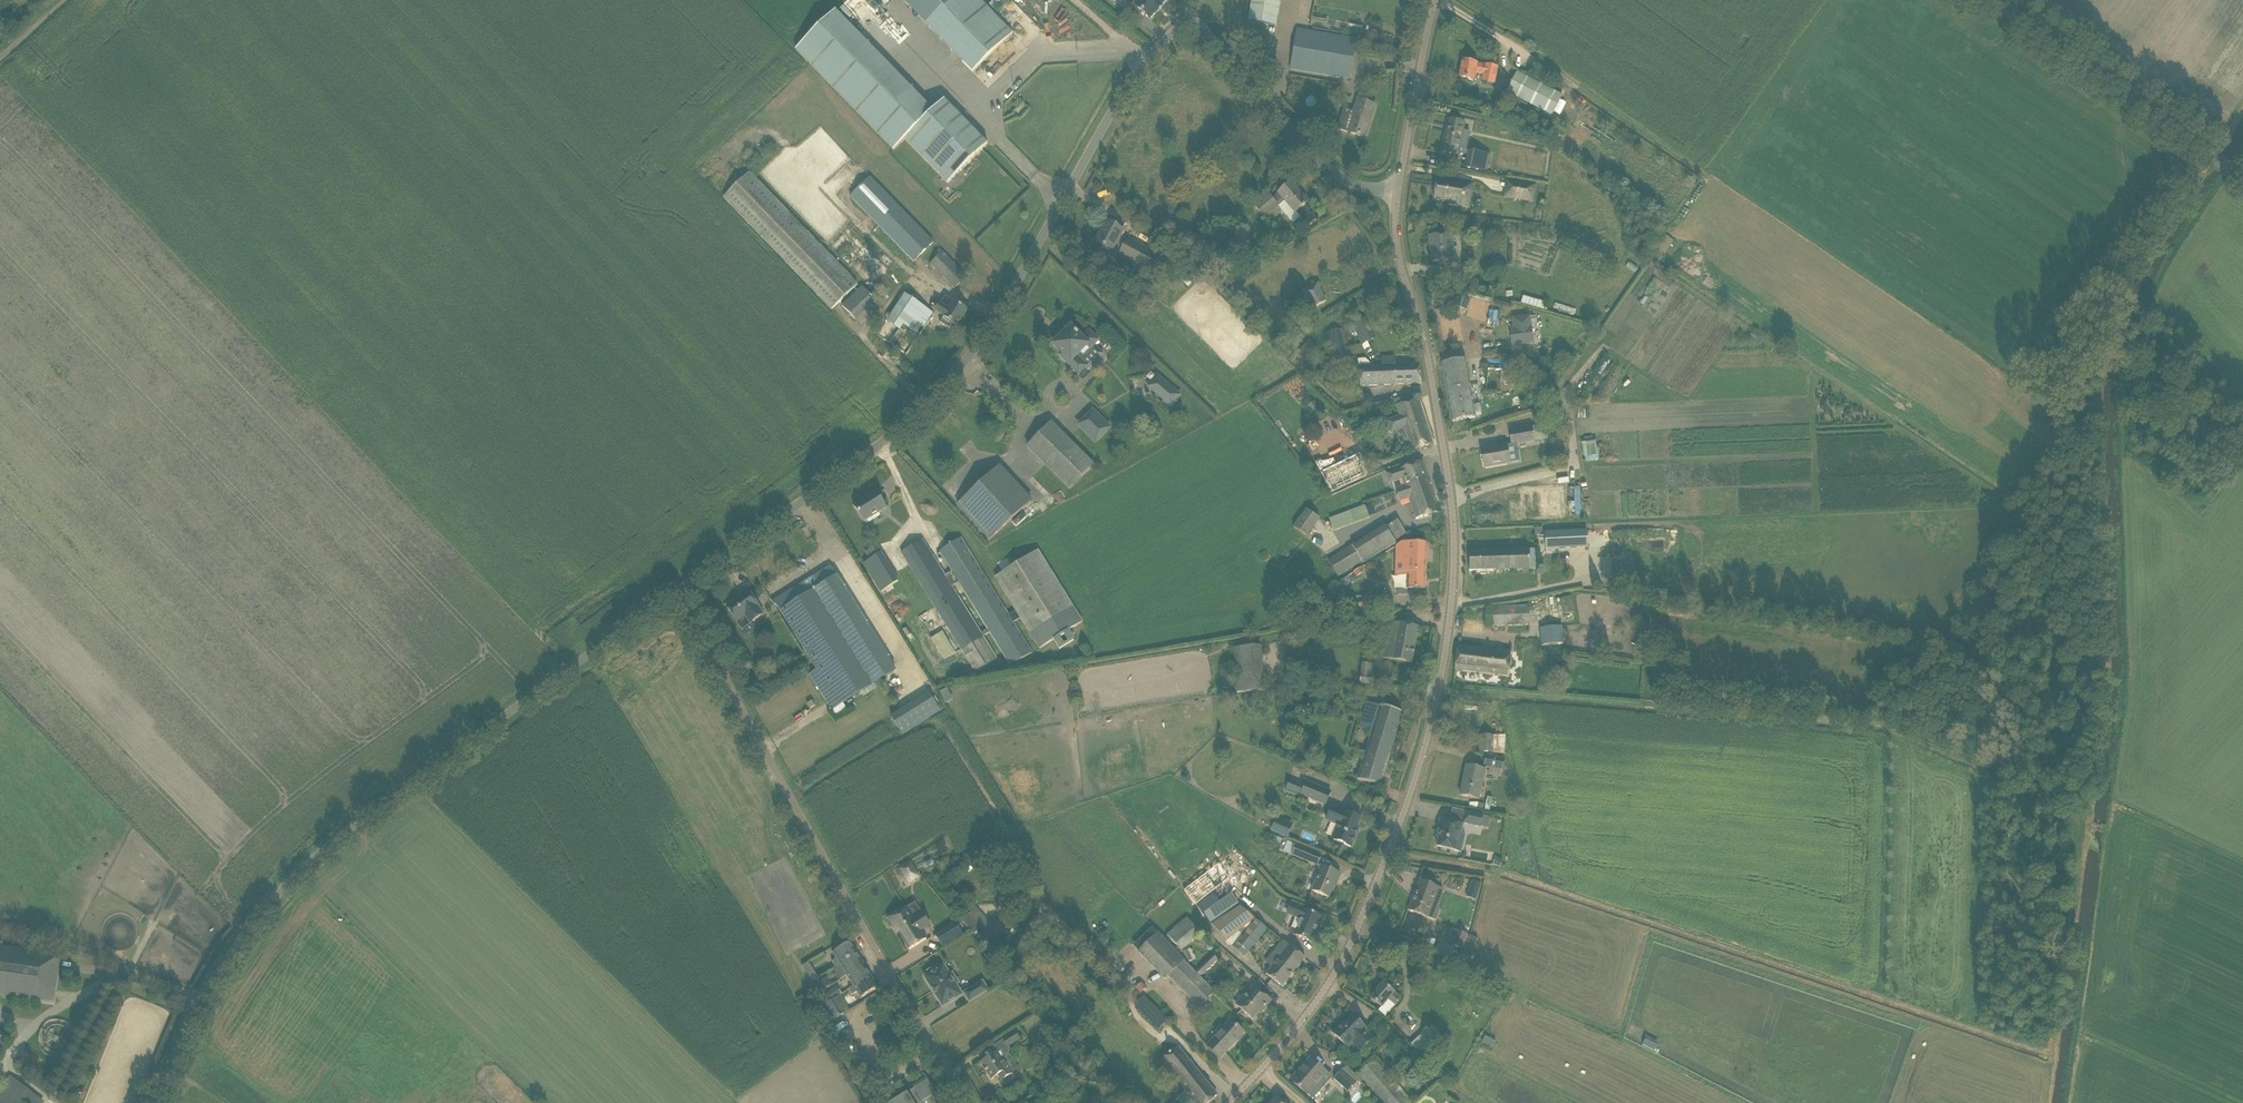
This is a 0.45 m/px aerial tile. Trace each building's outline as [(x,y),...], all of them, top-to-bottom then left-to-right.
[(1013,34),(980,0),(903,0),(973,72),(1013,34)] [(1140,0),(1139,0),(1114,0),(1126,10),(1132,3),(1135,6),(1150,19),(1156,12),(1156,13),(1162,6),(1167,0),(1140,0)] [(1248,21),(1276,26),(1281,0),(1252,0),(1248,21)] [(948,183),(988,144),(944,100),(933,111),(835,11),(796,49),(894,150),(905,139),(948,183)] [(1298,30),(1291,69),(1349,80),(1356,40),(1298,30)] [(1485,64),(1485,65),(1463,61),(1459,78),(1472,80),(1474,72),(1482,74),(1481,80),(1493,83),(1497,66),(1485,64)] [(1552,115),(1563,94),(1517,71),(1506,92),(1552,115)] [(1365,138),(1375,106),(1358,100),(1353,115),(1344,112),(1338,129),(1365,138)] [(1441,152),(1458,155),(1458,154),(1467,156),(1465,167),(1487,172),(1490,154),(1468,150),(1468,151),(1460,149),(1465,123),(1448,119),(1441,152)] [(822,163),(840,146),(820,124),(802,141),(822,163)] [(1564,135),(1549,126),(1547,131),(1557,137),(1555,139),(1560,142),(1564,135)] [(723,198),(832,310),(859,284),(750,172),(723,198)] [(935,242),(871,176),(850,196),(914,262),(935,242)] [(1470,207),(1473,183),(1438,178),(1434,199),(1449,201),(1449,203),(1470,207)] [(1534,203),(1537,184),(1519,181),(1516,201),(1534,203)] [(1317,220),(1304,205),(1307,202),(1291,183),(1272,199),(1267,193),(1253,205),(1265,219),(1278,207),(1293,224),(1300,218),(1308,227),(1317,220)] [(1154,253),(1128,239),(1128,240),(1120,236),(1124,230),(1107,221),(1095,242),(1097,243),(1094,249),(1108,256),(1111,251),(1112,251),(1113,253),(1118,256),(1118,254),(1146,269),(1154,253)] [(1433,261),(1454,261),(1454,235),(1430,236),(1431,251),(1432,251),(1433,261)] [(967,275),(943,251),(931,263),(954,288),(967,275)] [(1321,288),(1318,283),(1301,293),(1312,310),(1326,301),(1319,289),(1321,288)] [(862,286),(843,305),(858,321),(878,302),(862,286)] [(906,354),(934,313),(905,294),(877,334),(906,354)] [(1524,295),(1522,303),(1545,308),(1546,301),(1524,295)] [(957,325),(967,310),(945,296),(936,311),(944,317),(940,323),(949,329),(953,323),(957,325)] [(1461,299),(1459,307),(1466,309),(1468,301),(1461,299)] [(1366,318),(1353,323),(1363,344),(1367,342),(1375,338),(1366,318)] [(1533,344),(1531,331),(1530,331),(1528,320),(1513,322),(1515,331),(1510,332),(1512,347),(1533,344)] [(1091,348),(1098,340),(1089,331),(1082,339),(1078,334),(1076,332),(1075,332),(1071,328),(1054,345),(1062,352),(1059,355),(1078,374),(1085,367),(1081,362),(1093,350),(1091,348)] [(1348,356),(1342,330),(1327,334),(1327,335),(1326,335),(1332,360),(1348,356)] [(1380,385),(1378,366),(1370,367),(1370,364),(1365,359),(1358,359),(1359,386),(1380,385)] [(1471,406),(1463,360),(1442,364),(1452,422),(1463,420),(1474,418),(1473,417),(1482,416),(1480,404),(1471,406)] [(1422,383),(1419,363),(1408,364),(1392,365),(1392,361),(1378,362),(1378,366),(1380,385),(1422,383)] [(1487,369),(1485,392),(1512,393),(1514,371),(1487,369)] [(1181,395),(1157,374),(1147,386),(1171,407),(1181,395)] [(1432,444),(1417,400),(1396,407),(1399,415),(1386,421),(1391,434),(1404,428),(1413,450),(1432,444)] [(1321,413),(1315,401),(1303,408),(1310,419),(1321,413)] [(1079,426),(1095,441),(1108,428),(1093,412),(1079,426)] [(1069,488),(1093,465),(1051,423),(1028,447),(1069,488)] [(1530,427),(1508,431),(1511,445),(1511,446),(1517,445),(1533,442),(1530,427)] [(1511,445),(1482,450),(1485,467),(1520,461),(1517,445),(1511,446),(1511,445)] [(1321,459),(1315,462),(1330,493),(1367,475),(1357,455),(1341,462),(1338,456),(1323,463),(1321,459)] [(1403,486),(1403,487),(1427,479),(1421,461),(1386,474),(1389,482),(1400,478),(1403,486)] [(990,540),(1032,501),(1000,467),(958,506),(990,540)] [(1439,512),(1427,479),(1403,487),(1403,486),(1394,489),(1399,503),(1408,500),(1415,520),(1439,512)] [(876,491),(853,505),(864,522),(886,508),(876,491)] [(1370,517),(1365,505),(1350,511),(1354,523),(1370,517)] [(1305,537),(1318,519),(1306,509),(1292,527),(1305,537)] [(1406,533),(1398,520),(1386,527),(1385,525),(1353,545),(1352,544),(1328,559),(1339,577),(1363,563),(1363,564),(1396,544),(1394,541),(1406,533)] [(1587,530),(1545,532),(1546,550),(1588,548),(1587,530)] [(1082,622),(1038,550),(995,577),(1016,611),(1009,615),(967,548),(961,538),(940,551),(952,572),(945,576),(922,540),(901,553),(975,672),(996,659),(982,637),(990,632),(1011,666),(1032,653),(1013,623),(1021,618),(1040,649),(1054,640),(1059,649),(1074,640),(1071,636),(1075,633),(1072,629),(1082,622)] [(1425,590),(1426,543),(1402,542),(1397,546),(1396,576),(1407,576),(1407,589),(1425,590)] [(1535,571),(1535,550),(1469,550),(1469,571),(1535,571)] [(881,592),(898,581),(880,553),(863,563),(881,592)] [(896,670),(830,566),(772,602),(774,605),(776,604),(817,670),(809,674),(836,718),(848,711),(843,703),(896,670)] [(1365,572),(1362,567),(1353,572),(1356,577),(1365,572)] [(748,614),(753,621),(762,614),(758,607),(759,607),(747,590),(733,600),(734,602),(726,607),(737,622),(748,614)] [(1393,609),(1392,595),(1366,598),(1367,611),(1393,609)] [(1564,614),(1574,612),(1572,597),(1561,599),(1564,614)] [(1528,626),(1528,625),(1530,625),(1529,605),(1486,607),(1487,627),(1528,626)] [(1418,627),(1407,625),(1388,622),(1386,637),(1381,636),(1377,658),(1401,662),(1412,664),(1418,627)] [(1561,626),(1541,628),(1543,645),(1563,643),(1561,626)] [(1507,676),(1510,653),(1458,646),(1455,670),(1507,676)] [(1380,685),(1381,672),(1374,671),(1375,664),(1362,663),(1360,683),(1380,685)] [(936,697),(933,699),(929,693),(891,717),(903,735),(943,710),(936,697)] [(1380,786),(1402,712),(1380,705),(1358,779),(1380,786)] [(1482,751),(1493,752),(1494,739),(1483,738),(1482,751)] [(1486,765),(1501,769),(1503,760),(1488,756),(1486,765)] [(1466,766),(1460,795),(1477,799),(1484,770),(1466,766)] [(1331,792),(1306,782),(1301,794),(1326,804),(1331,792)] [(1355,833),(1361,818),(1332,806),(1326,820),(1337,825),(1332,839),(1351,847),(1357,833),(1355,833)] [(1483,815),(1482,817),(1465,813),(1462,824),(1480,828),(1480,827),(1488,828),(1491,816),(1483,815)] [(1277,818),(1272,831),(1287,837),(1292,824),(1277,818)] [(1456,851),(1462,825),(1440,820),(1437,832),(1440,833),(1436,847),(1456,851)] [(1307,862),(1311,851),(1296,845),(1292,855),(1307,862)] [(909,861),(899,867),(909,883),(919,877),(909,861)] [(1217,864),(1184,890),(1195,906),(1230,880),(1217,864)] [(1336,884),(1340,874),(1321,865),(1316,876),(1318,877),(1313,891),(1329,898),(1335,883),(1336,884)] [(1428,918),(1428,917),(1436,921),(1440,910),(1432,907),(1439,888),(1419,880),(1408,910),(1428,918)] [(1472,880),(1466,897),(1476,900),(1482,883),(1472,880)] [(1214,893),(1197,905),(1210,923),(1239,904),(1232,894),(1220,902),(1214,893)] [(1254,920),(1255,918),(1240,906),(1212,924),(1227,943),(1228,942),(1245,957),(1267,930),(1254,920)] [(921,930),(930,925),(923,913),(913,920),(905,907),(888,918),(897,933),(900,932),(902,935),(901,935),(909,949),(926,939),(921,930)] [(1322,917),(1304,910),(1300,919),(1296,918),(1292,928),(1296,930),(1294,935),(1311,942),(1317,928),(1318,928),(1322,917)] [(1009,924),(1002,916),(997,920),(995,918),(984,928),(970,912),(960,921),(984,947),(1005,929),(1004,928),(1009,924)] [(1199,935),(1186,919),(1168,935),(1181,951),(1199,935)] [(956,922),(936,934),(942,945),(963,932),(956,922)] [(1479,939),(1457,930),(1451,945),(1461,949),(1458,957),(1470,961),(1479,939)] [(1196,972),(1158,932),(1138,952),(1165,980),(1169,977),(1199,1008),(1215,993),(1200,977),(1219,960),(1214,954),(1196,972)] [(1096,939),(1091,945),(1095,949),(1101,944),(1096,939)] [(1272,967),(1266,974),(1274,980),(1283,987),(1304,959),(1281,941),(1281,942),(1281,943),(1272,955),(1278,960),(1272,967)] [(835,967),(840,964),(857,954),(850,942),(833,953),(837,959),(832,962),(835,967)] [(60,955),(0,946),(0,997),(53,1004),(60,955)] [(857,954),(840,964),(847,975),(864,965),(857,954)] [(871,976),(864,965),(847,975),(854,986),(871,976)] [(956,985),(959,983),(952,974),(950,975),(944,966),(939,968),(937,966),(928,971),(929,974),(925,977),(943,1007),(962,995),(956,985)] [(813,970),(808,974),(812,981),(818,978),(813,970)] [(871,976),(854,986),(849,989),(852,995),(857,992),(861,998),(878,988),(871,976)] [(983,981),(964,993),(969,1002),(988,991),(983,981)] [(1379,1011),(1386,1017),(1395,1006),(1395,1005),(1401,997),(1383,983),(1371,998),(1382,1007),(1379,1011)] [(1271,1001),(1263,993),(1253,985),(1236,1005),(1244,1012),(1252,1019),(1263,1007),(1264,1008),(1271,1001)] [(829,992),(821,997),(825,1004),(833,999),(829,992)] [(840,995),(825,1004),(835,1019),(841,1016),(840,1015),(836,1008),(845,1003),(840,995)] [(1168,1020),(1144,997),(1136,1006),(1159,1029),(1168,1020)] [(1348,1048),(1353,1043),(1361,1051),(1364,1048),(1373,1039),(1365,1031),(1367,1029),(1353,1014),(1344,1023),(1343,1021),(1332,1033),(1348,1048)] [(1220,1058),(1243,1032),(1231,1022),(1209,1048),(1220,1058)] [(1430,1024),(1411,1044),(1442,1078),(1450,1072),(1436,1058),(1435,1059),(1433,1057),(1431,1054),(1432,1052),(1431,1051),(1434,1047),(1441,1040),(1442,1039),(1444,1037),(1430,1024)] [(1002,1080),(1012,1074),(1009,1068),(1012,1066),(1006,1057),(1009,1056),(1010,1049),(1008,1047),(1020,1039),(1016,1033),(992,1047),(996,1053),(981,1063),(991,1080),(998,1075),(1002,1080)] [(1162,1061),(1196,1102),(1207,1102),(1217,1096),(1177,1048),(1162,1061)] [(1326,1073),(1318,1066),(1310,1058),(1291,1080),(1299,1087),(1312,1099),(1320,1089),(1319,1088),(1330,1077),(1326,1073)] [(1375,1058),(1357,1074),(1384,1102),(1414,1102),(1375,1058)] [(1334,1079),(1348,1092),(1357,1082),(1342,1069),(1334,1079)] [(42,1102),(9,1077),(0,1088),(0,1102),(41,1102),(42,1102)] [(926,1078),(913,1087),(914,1089),(891,1102),(940,1102),(941,1102),(926,1078)] [(1028,1093),(1013,1102),(1030,1102),(1034,1100),(1028,1093)]
